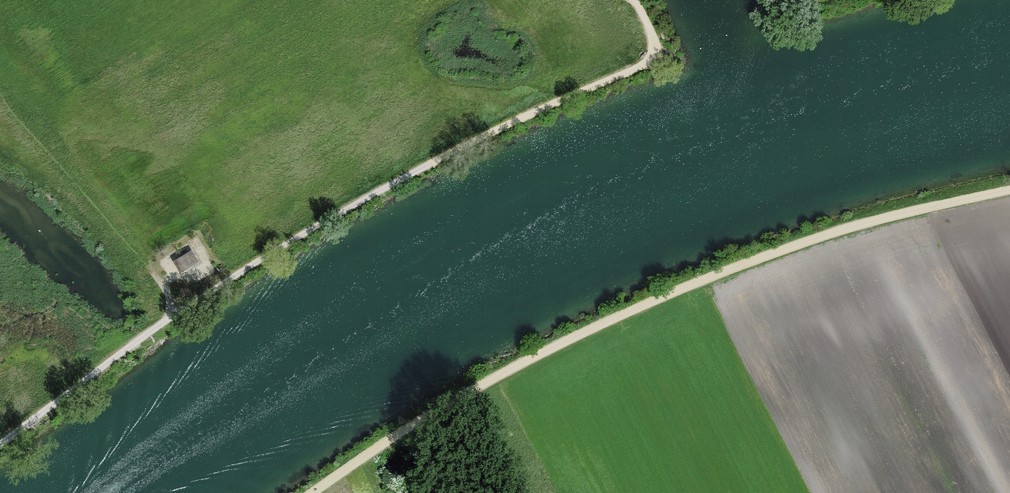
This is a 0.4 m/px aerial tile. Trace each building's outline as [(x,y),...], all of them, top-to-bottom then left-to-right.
[(192,246),(173,257),(184,275),(203,264),(192,246)]
